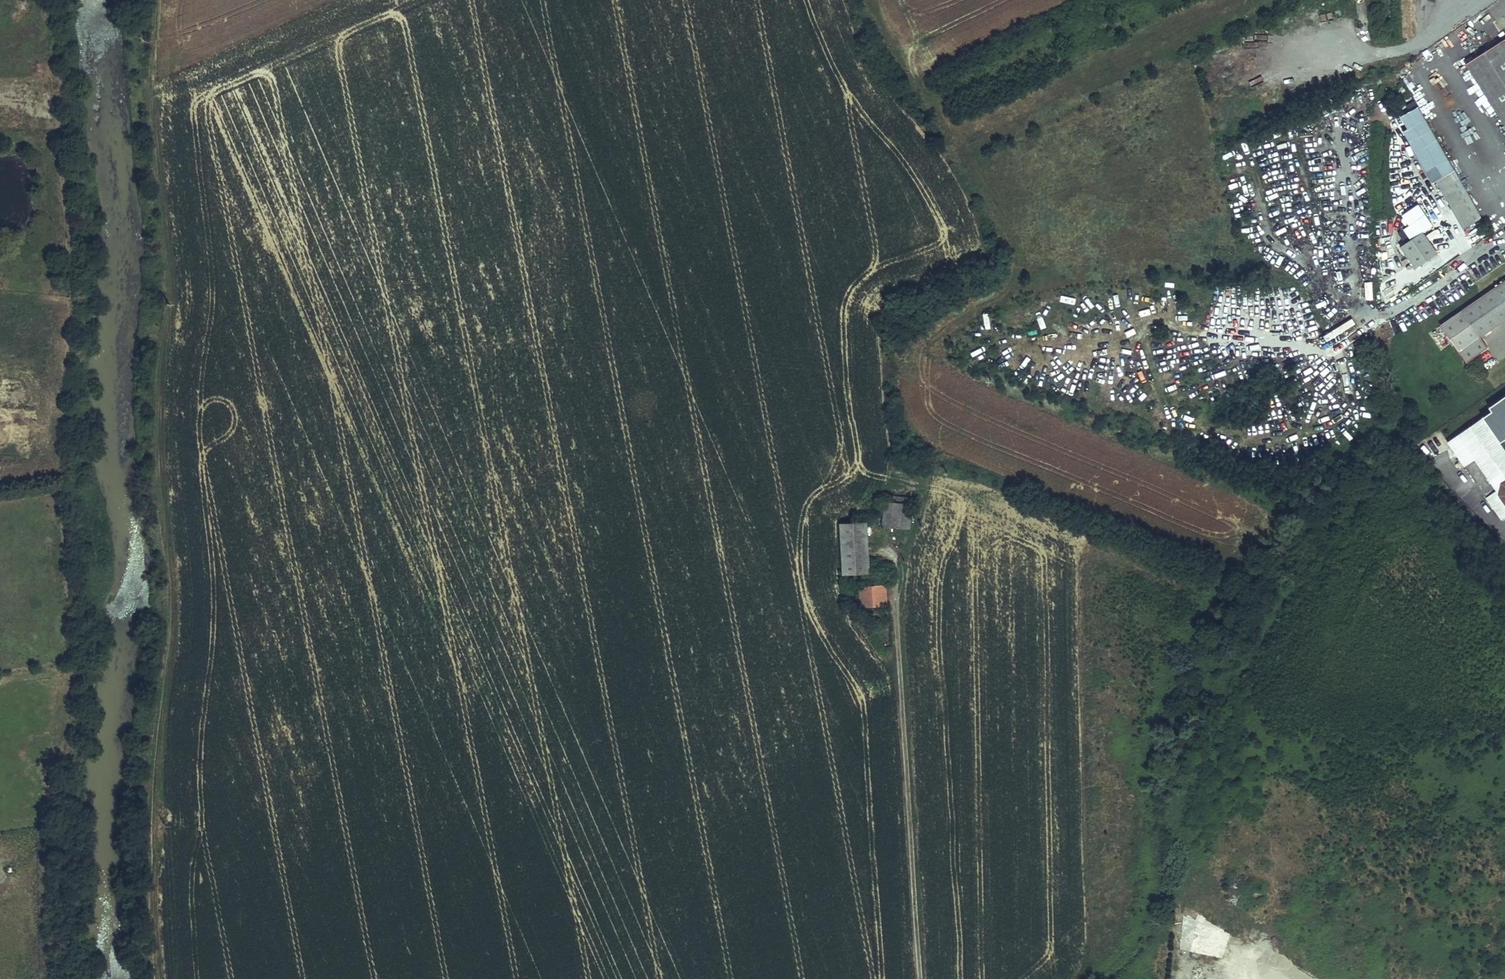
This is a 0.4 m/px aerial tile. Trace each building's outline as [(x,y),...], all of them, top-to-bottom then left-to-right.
[(1466,64),(1504,126),(1504,41),(1504,40),(1466,64)] [(1445,197),(1457,190),(1452,182),(1459,178),(1454,169),(1435,180),(1445,197)] [(1457,190),(1445,197),(1449,204),(1461,197),(1457,190)] [(1475,222),(1461,197),(1449,204),(1463,229),(1475,222)] [(1411,240),(1401,246),(1416,268),(1437,254),(1423,232),(1433,225),(1418,204),(1403,215),(1410,225),(1404,229),(1411,240)] [(1440,325),(1466,362),(1488,348),(1481,337),(1504,320),(1504,280),(1440,325)] [(1372,283),(1365,283),(1364,300),(1372,301),(1372,283)] [(1448,442),(1502,519),(1504,517),(1504,450),(1500,442),(1504,439),(1504,396),(1489,407),(1492,411),(1448,442)] [(898,530),(904,502),(889,499),(883,527),(898,530)] [(904,502),(898,530),(909,532),(915,504),(904,502)] [(868,544),(848,543),(848,573),(867,573),(868,544)] [(885,586),(860,587),(861,608),(887,606),(885,586)]
